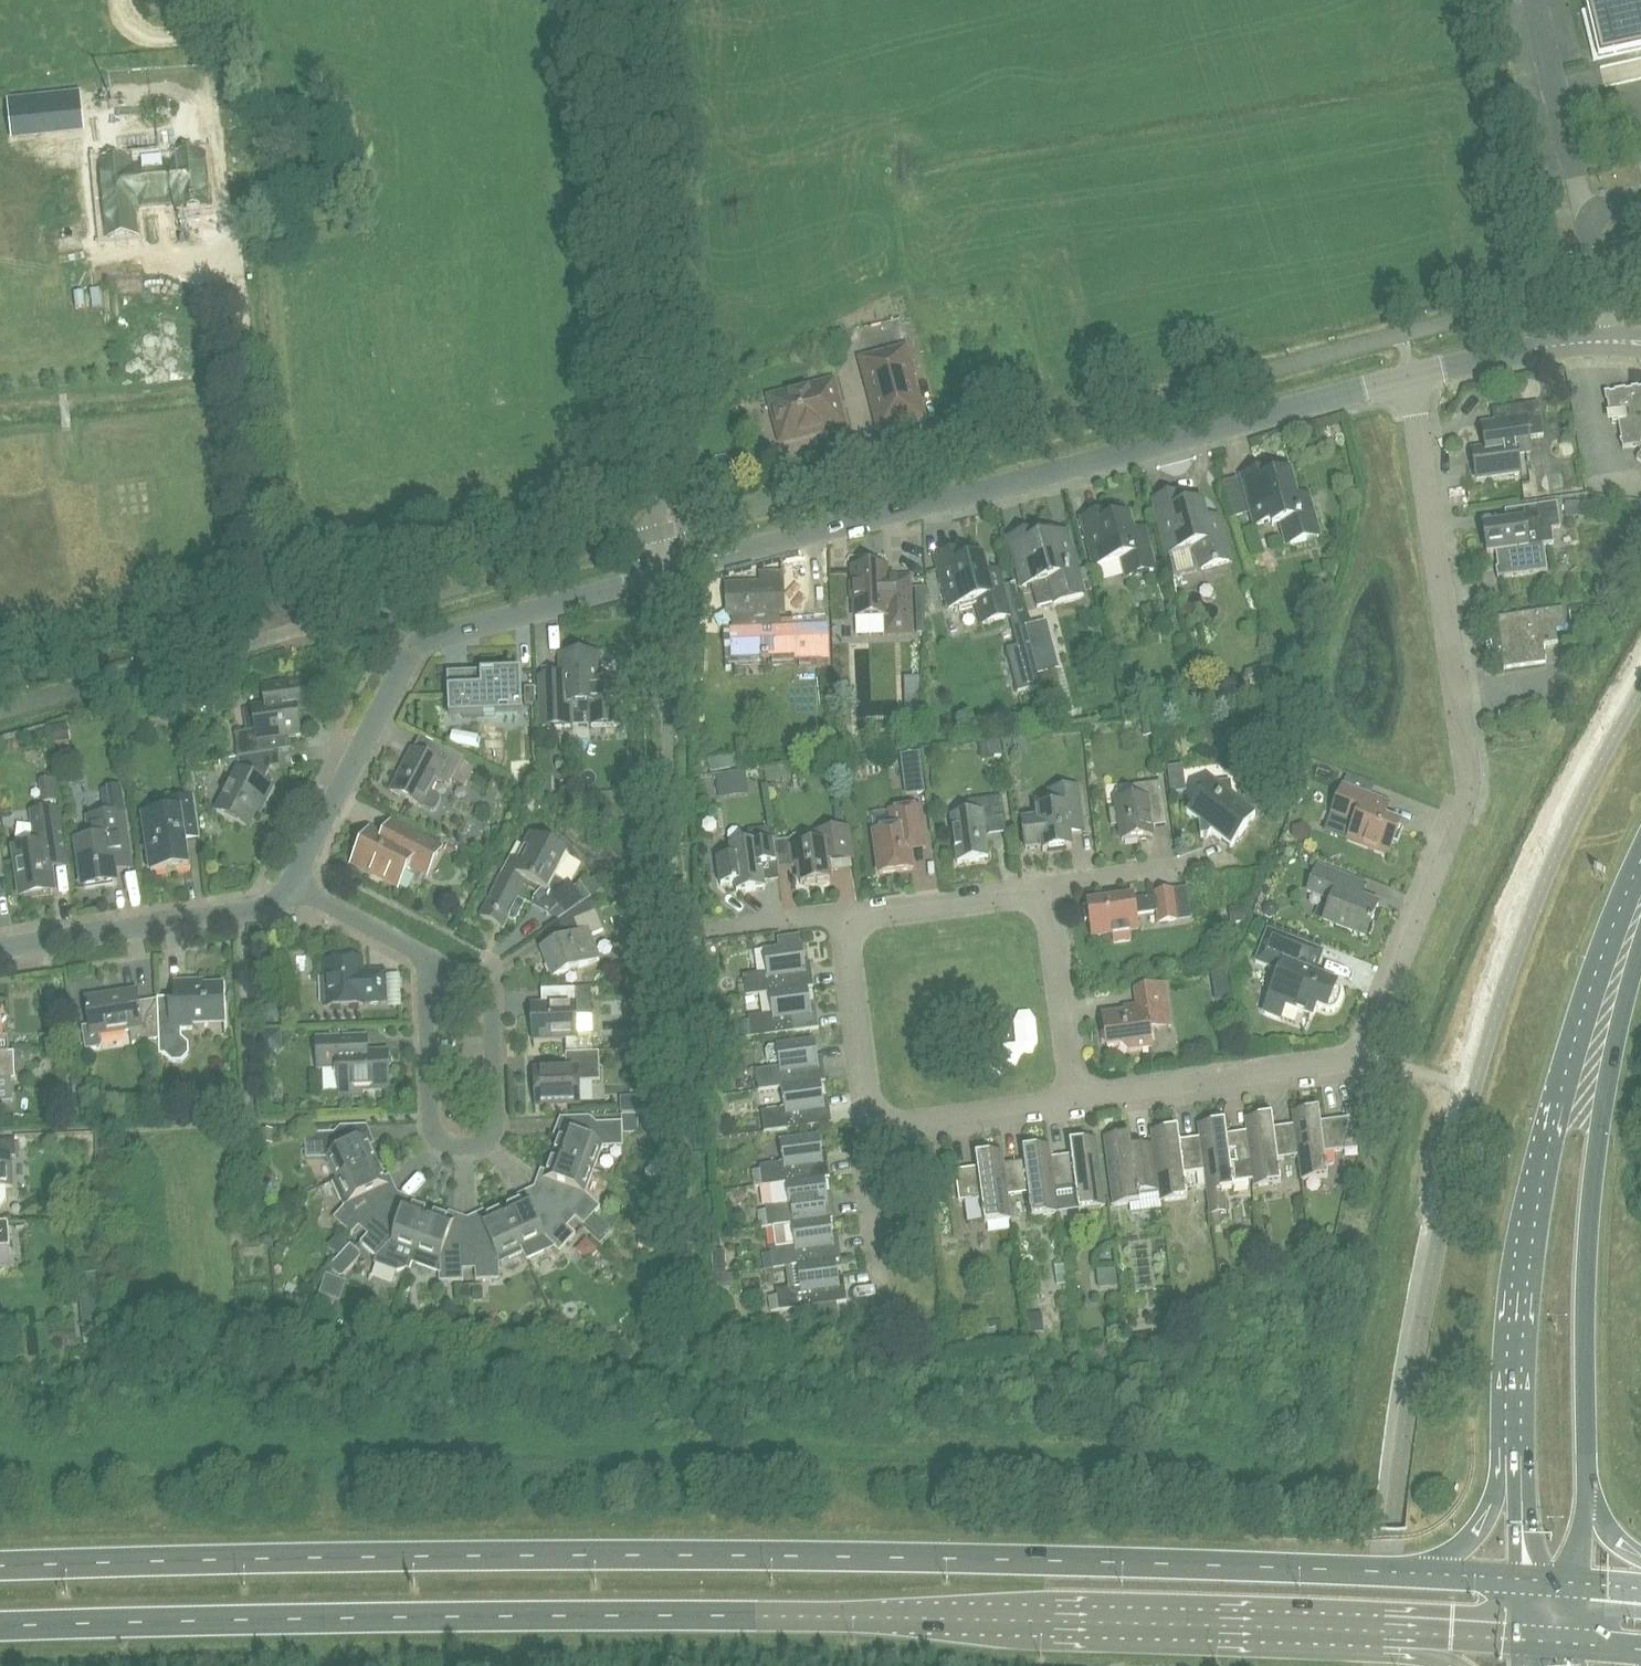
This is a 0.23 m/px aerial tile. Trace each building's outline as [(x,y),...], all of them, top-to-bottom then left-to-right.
[(1586,9),(1581,10),(1593,59),(1640,48),(1640,0),(1584,0),(1586,9)] [(78,96),(11,103),(14,135),(81,128),(78,96)] [(130,164),(100,167),(105,215),(107,237),(137,234),(134,212),(134,207),(178,203),(178,208),(191,207),(196,207),(196,206),(208,205),(203,157),(174,160),(174,165),(162,166),(162,163),(142,165),(142,168),(130,169),(130,164)] [(906,347),(860,359),(868,389),(871,388),(875,401),(871,402),(879,431),(925,419),(917,390),(913,391),(909,378),(913,377),(906,347)] [(833,381),(769,398),(780,442),(807,435),(807,434),(817,431),(818,433),(844,426),(833,381)] [(1605,394),(1608,414),(1610,414),(1612,423),(1617,422),(1622,448),(1637,446),(1640,449),(1640,388),(1605,394)] [(1517,454),(1530,452),(1528,438),(1543,436),(1541,417),(1534,418),(1532,404),(1492,410),(1493,423),(1481,424),(1485,448),(1472,450),(1476,479),(1519,472),(1517,454)] [(1270,469),(1242,476),(1255,525),(1271,521),(1272,526),(1281,523),(1287,545),(1318,537),(1307,495),(1295,498),(1288,473),(1272,477),(1270,469)] [(1153,500),(1173,576),(1229,562),(1217,517),(1205,520),(1200,503),(1185,507),(1181,493),(1153,500)] [(1547,571),(1544,544),(1555,542),(1553,529),(1562,528),(1558,503),(1509,510),(1511,523),(1483,527),(1487,553),(1495,552),(1498,567),(1496,568),(1496,569),(1498,569),(1499,577),(1497,577),(1497,578),(1547,571)] [(1586,504),(1568,503),(1567,518),(1586,518),(1586,504)] [(1143,531),(1137,533),(1132,534),(1127,517),(1111,521),(1109,512),(1081,520),(1093,567),(1121,559),(1126,577),(1154,570),(1143,531)] [(1008,539),(1021,588),(1030,586),(1036,608),(1083,596),(1066,533),(1039,541),(1036,532),(1008,539)] [(935,561),(948,610),(975,603),(981,625),(1010,618),(1017,646),(1007,648),(1018,691),(1043,684),(1016,582),(1001,586),(998,573),(986,576),(981,558),(965,563),(963,554),(935,561)] [(884,568),(852,570),(853,587),(850,590),(850,598),(854,601),(855,621),(885,619),(886,636),(911,635),(908,579),(892,580),(892,583),(885,583),(884,568)] [(778,629),(778,621),(778,614),(781,614),(780,575),(758,576),(758,586),(726,588),(727,616),(730,616),(732,659),(793,656),(793,660),(825,659),(823,627),(778,629)] [(917,633),(924,632),(926,587),(915,588),(917,633)] [(1487,654),(1500,652),(1503,669),(1545,663),(1543,645),(1557,643),(1555,626),(1565,624),(1562,608),(1482,620),(1487,654)] [(590,709),(591,724),(619,723),(617,680),(598,680),(596,653),(561,655),(562,675),(540,676),(542,727),(570,725),(569,701),(576,701),(577,710),(590,709)] [(520,670),(517,670),(469,672),(470,693),(447,694),(448,716),(522,713),(520,670)] [(235,733),(238,757),(271,752),(269,737),(280,736),(280,738),(301,735),(297,711),(310,709),(306,680),(262,687),(265,705),(252,707),(255,730),(235,733)] [(524,686),(525,705),(535,704),(534,686),(524,686)] [(435,779),(448,786),(463,758),(446,749),(439,763),(412,749),(390,790),(421,806),(422,805),(430,809),(435,808),(440,799),(438,794),(430,790),(435,779)] [(278,751),(271,752),(238,757),(237,758),(239,769),(216,811),(247,828),(261,800),(265,802),(273,787),(263,782),(271,768),(281,767),(278,751)] [(920,754),(903,756),(905,773),(922,771),(920,754)] [(736,757),(709,760),(711,774),(738,770),(736,757)] [(539,777),(540,797),(553,803),(552,777),(539,777)] [(1198,798),(1186,813),(1200,824),(1199,827),(1200,838),(1208,837),(1211,833),(1231,848),(1255,816),(1232,799),(1230,781),(1212,783),(1210,782),(1209,784),(1196,785),(1198,798)] [(1150,827),(1166,825),(1160,783),(1133,786),(1135,801),(1116,803),(1117,809),(1109,810),(1111,826),(1119,825),(1121,841),(1152,837),(1150,827)] [(1391,805),(1370,797),(1342,786),(1330,815),(1353,824),(1347,840),(1387,856),(1400,825),(1386,820),(1391,805)] [(1037,810),(1038,819),(1022,821),(1026,850),(1042,848),(1042,852),(1071,848),(1069,835),(1084,833),(1077,787),(1049,791),(1051,808),(1037,810)] [(78,844),(82,873),(84,888),(115,883),(112,865),(128,862),(117,788),(101,790),(105,816),(89,819),(93,841),(78,844)] [(200,839),(193,796),(169,800),(171,813),(143,818),(151,873),(189,867),(185,841),(200,839)] [(988,831),(1006,828),(1002,797),(969,802),(959,815),(951,816),(957,863),(988,859),(985,835),(988,831)] [(874,833),(879,873),(879,874),(912,869),(909,851),(925,849),(919,807),(890,811),(893,830),(874,833)] [(14,849),(18,873),(21,897),(53,892),(48,860),(64,857),(57,809),(31,812),(36,845),(14,849)] [(351,863),(370,873),(396,886),(409,862),(426,870),(437,848),(389,823),(381,837),(368,831),(351,863)] [(736,893),(764,889),(761,865),(765,861),(776,859),(772,828),(749,831),(740,843),(730,844),(731,858),(717,860),(720,886),(735,884),(736,893)] [(789,840),(792,867),(792,868),(798,867),(800,884),(830,880),(829,871),(840,869),(839,861),(851,860),(847,829),(794,836),(790,840),(789,840)] [(576,888),(574,887),(555,877),(566,854),(530,835),(516,862),(510,858),(502,872),(479,917),(502,930),(507,920),(514,924),(525,904),(518,900),(524,888),(541,897),(537,905),(546,914),(545,916),(546,917),(555,907),(576,888)] [(1378,905),(1362,898),(1367,885),(1317,865),(1307,891),(1332,900),(1324,921),(1364,937),(1378,905)] [(1159,922),(1176,919),(1172,891),(1155,893),(1155,896),(1133,899),(1087,905),(1087,907),(1082,908),(1084,922),(1089,921),(1092,936),(1112,934),(1113,942),(1130,940),(1129,931),(1138,930),(1135,914),(1157,911),(1159,922)] [(591,899),(562,918),(569,929),(573,936),(541,949),(553,978),(600,959),(591,936),(604,931),(591,899)] [(1273,962),(1282,966),(1264,1014),(1281,1021),(1287,1007),(1311,1016),(1315,1006),(1325,1010),(1330,1011),(1334,1009),(1337,1005),(1340,997),(1341,992),(1339,988),(1335,985),(1315,977),(1325,953),(1267,930),(1255,962),(1270,968),(1273,962)] [(808,987),(808,988),(813,987),(811,972),(806,973),(802,945),(799,946),(798,937),(779,940),(780,948),(763,951),(766,973),(743,976),(746,996),(769,993),(808,987)] [(363,1002),(385,1001),(384,973),(362,974),(361,960),(326,961),(327,1006),(363,1005),(363,1002)] [(158,997),(159,1000),(159,1007),(160,1040),(161,1056),(166,1055),(173,1062),(183,1061),(189,1054),(188,1044),(181,1038),(181,1029),(192,1029),(192,1026),(226,1024),(224,984),(190,985),(190,982),(173,982),(173,996),(158,997)] [(1149,1030),(1171,1027),(1165,985),(1135,989),(1137,1011),(1102,1016),(1106,1048),(1120,1046),(1128,1052),(1128,1051),(1151,1048),(1149,1030)] [(594,1034),(577,1034),(576,1016),(592,1016),(591,987),(564,988),(564,1004),(531,1006),(533,1039),(565,1038),(566,1053),(594,1052),(594,1034)] [(751,1038),(818,1029),(816,1014),(811,1014),(808,988),(808,987),(769,993),(772,1014),(748,1017),(749,1022),(751,1038)] [(159,1000),(157,1000),(139,1003),(137,991),(85,999),(89,1026),(82,1027),(86,1050),(102,1047),(100,1034),(130,1030),(132,1044),(160,1040),(159,1007),(159,1000)] [(654,1042),(653,1029),(640,1029),(641,1043),(654,1042)] [(387,1052),(369,1053),(368,1037),(316,1039),(318,1067),(338,1067),(339,1096),(362,1095),(361,1087),(388,1086),(388,1069),(391,1065),(391,1056),(387,1052)] [(820,1082),(820,1083),(826,1082),(824,1067),(818,1067),(815,1040),(769,1046),(766,1051),(767,1059),(771,1064),(779,1063),(779,1067),(755,1070),(758,1091),(782,1088),(782,1087),(820,1082)] [(0,1053),(0,1080),(16,1079),(15,1052),(0,1053)] [(600,1052),(594,1052),(566,1053),(567,1069),(534,1071),(535,1104),(580,1102),(579,1081),(600,1080),(600,1052)] [(764,1132),(831,1123),(829,1108),(824,1109),(820,1083),(820,1082),(782,1087),(782,1088),(785,1109),(761,1112),(764,1132)] [(641,1111),(656,1110),(655,1088),(640,1089),(641,1096),(641,1111)] [(1294,1125),(1298,1156),(1301,1180),(1327,1177),(1324,1153),(1343,1150),(1349,1119),(1320,1122),(1318,1109),(1292,1112),(1294,1125)] [(552,1155),(593,1170),(602,1147),(623,1147),(622,1133),(638,1133),(637,1115),(621,1116),(621,1122),(588,1123),(581,1139),(561,1131),(552,1155)] [(1253,1180),(1254,1187),(1280,1183),(1277,1159),(1298,1156),(1294,1125),(1273,1128),(1271,1115),(1245,1119),(1247,1132),(1253,1180)] [(1253,1180),(1247,1132),(1226,1135),(1224,1122),(1198,1125),(1200,1138),(1204,1171),(1210,1215),(1225,1213),(1222,1191),(1248,1187),(1247,1181),(1253,1180)] [(1204,1171),(1200,1138),(1179,1141),(1177,1128),(1151,1131),(1153,1144),(1157,1175),(1159,1191),(1160,1202),(1186,1198),(1183,1174),(1204,1171)] [(332,1181),(332,1182),(376,1162),(366,1138),(349,1145),(343,1133),(305,1134),(305,1158),(326,1158),(336,1179),(332,1181)] [(1139,1202),(1138,1196),(1140,1196),(1139,1194),(1159,1191),(1157,1175),(1153,1144),(1132,1147),(1130,1134),(1104,1138),(1113,1206),(1139,1202)] [(824,1178),(830,1178),(828,1162),(822,1163),(819,1136),(780,1141),(783,1163),(759,1166),(760,1170),(762,1185),(762,1187),(771,1185),(786,1183),(824,1178)] [(1071,1155),(1050,1158),(1054,1189),(1075,1186),(1078,1210),(1104,1207),(1095,1139),(1069,1142),(1071,1155)] [(15,1141),(0,1142),(0,1188),(11,1188),(10,1158),(15,1158),(15,1141)] [(1024,1162),(1003,1164),(1007,1195),(1028,1193),(1031,1217),(1057,1213),(1054,1189),(1050,1158),(1048,1145),(1022,1149),(1024,1162)] [(984,1223),(1010,1219),(1007,1195),(1003,1164),(1001,1152),(975,1155),(977,1168),(955,1171),(959,1202),(964,1201),(967,1223),(984,1221),(984,1223)] [(593,1170),(552,1155),(542,1179),(564,1187),(558,1202),(583,1226),(600,1208),(584,1193),(593,1170)] [(376,1162),(332,1182),(343,1207),(333,1218),(351,1234),(375,1208),(369,1194),(387,1185),(376,1162)] [(830,1220),(835,1219),(833,1204),(828,1204),(824,1178),(786,1183),(771,1185),(774,1206),(765,1207),(766,1212),(759,1213),(761,1229),(773,1227),(791,1225),(791,1224),(830,1219),(830,1220)] [(526,1197),(519,1200),(503,1208),(523,1252),(527,1261),(543,1254),(542,1243),(547,1241),(559,1252),(575,1234),(544,1205),(532,1210),(526,1197)] [(410,1270),(412,1262),(431,1211),(406,1202),(398,1223),(383,1217),(360,1242),(376,1257),(374,1263),(398,1271),(407,1269),(410,1270)] [(523,1252),(503,1208),(479,1219),(488,1239),(474,1245),(475,1280),(499,1279),(499,1258),(506,1254),(508,1260),(523,1252)] [(454,1220),(431,1211),(412,1262),(438,1272),(439,1282),(463,1281),(461,1246),(447,1241),(454,1220)] [(785,1268),(797,1266),(835,1260),(835,1261),(841,1260),(839,1245),(833,1246),(830,1220),(830,1219),(791,1224),(791,1225),(773,1227),(776,1248),(771,1249),(771,1254),(773,1269),(785,1268)] [(333,1263),(345,1275),(359,1259),(347,1247),(333,1263)] [(779,1311),(846,1302),(844,1286),(839,1287),(835,1261),(835,1260),(797,1266),(785,1268),(788,1289),(776,1290),(777,1295),(777,1297),(779,1311)] [(470,1299),(469,1287),(456,1288),(456,1299),(470,1299)]
